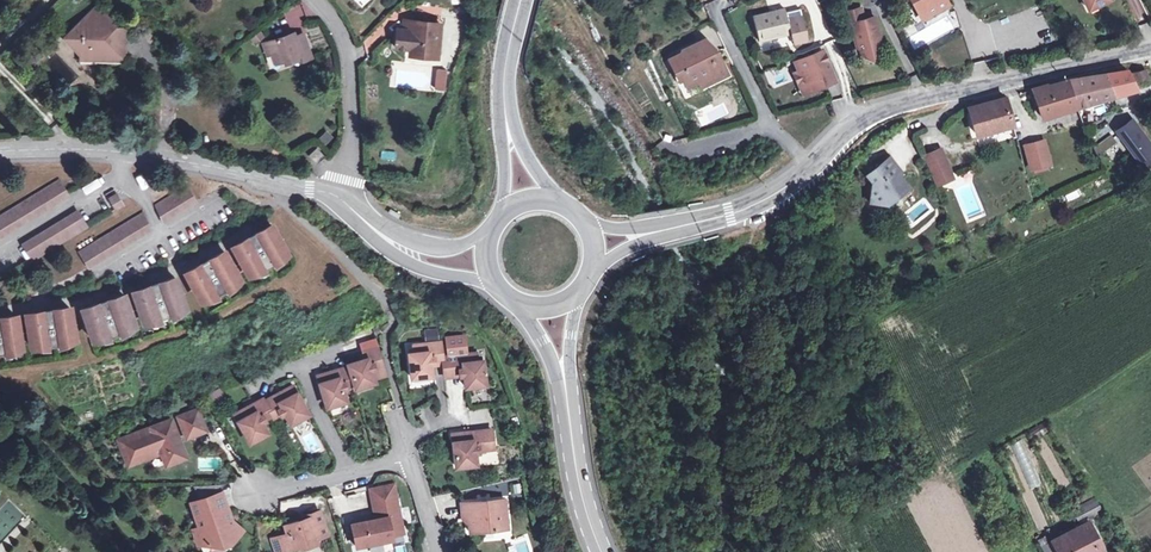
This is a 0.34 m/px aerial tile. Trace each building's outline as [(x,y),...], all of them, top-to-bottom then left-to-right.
[(916,6),(921,3),(927,14),(946,3),(945,0),(912,0),(916,6)] [(1090,9),(1107,0),(1086,0),(1090,9)] [(921,3),(916,6),(921,17),(927,14),(921,3)] [(79,54),(79,59),(96,59),(119,60),(119,56),(121,54),(122,32),(119,28),(112,28),(112,24),(102,14),(95,6),(64,38),(79,54)] [(863,55),(871,56),(878,51),(881,44),(874,16),(863,19),(860,8),(843,12),(846,24),(850,23),(857,50),(863,55)] [(761,15),(753,17),(752,17),(758,42),(790,33),(790,32),(797,31),(800,42),(807,40),(800,10),(786,13),(785,9),(761,15)] [(402,31),(411,32),(409,50),(409,52),(425,54),(425,57),(435,57),(439,24),(403,20),(402,31)] [(409,50),(411,32),(402,31),(396,30),(393,48),(409,50)] [(790,32),(790,33),(793,44),(800,42),(797,31),(790,32)] [(295,56),(297,60),(298,61),(309,58),(301,34),(293,36),(292,33),(262,43),(265,56),(269,55),(274,53),(277,62),(281,61),(295,56)] [(716,59),(719,58),(716,51),(711,53),(705,40),(682,50),(682,53),(670,59),(676,73),(673,74),(677,83),(684,80),(687,86),(698,81),(710,75),(712,81),(727,73),(721,62),(719,64),(716,59)] [(793,73),(797,85),(801,83),(811,87),(812,90),(834,80),(821,50),(793,62),(797,72),(793,73)] [(274,53),(269,55),(272,64),(277,62),(274,53)] [(295,56),(281,61),(282,65),(297,60),(295,56)] [(436,91),(442,91),(445,70),(438,69),(436,91)] [(1144,70),(1132,74),(1134,80),(1146,77),(1144,70)] [(1127,71),(1105,75),(1113,95),(1128,91),(1135,89),(1127,71)] [(710,75),(698,81),(701,86),(712,81),(710,75)] [(1105,75),(1067,80),(1076,107),(1113,95),(1105,75)] [(1076,107),(1067,80),(1045,87),(1044,85),(1032,88),(1041,118),(1076,107)] [(801,83),(797,85),(801,94),(812,90),(811,87),(801,83)] [(967,108),(975,133),(1012,122),(1004,97),(967,108)] [(1118,132),(1145,167),(1150,162),(1150,142),(1134,120),(1118,132)] [(177,144),(188,147),(190,138),(179,135),(177,144)] [(1112,136),(1093,145),(1098,154),(1117,144),(1112,136)] [(1023,145),(1028,157),(1039,153),(1034,141),(1023,145)] [(316,164),(324,156),(316,148),(307,156),(316,164)] [(923,157),(927,167),(944,160),(940,150),(923,157)] [(1030,159),(1032,164),(1041,161),(1039,155),(1030,159)] [(888,156),(866,174),(873,183),(871,185),(869,202),(886,204),(886,198),(893,193),(898,194),(908,187),(896,172),(899,170),(888,156)] [(944,160),(927,167),(935,186),(952,179),(944,160)] [(67,195),(65,193),(57,180),(0,215),(0,238),(67,195)] [(185,185),(152,206),(161,221),(194,200),(185,185)] [(114,209),(122,204),(115,193),(107,198),(114,209)] [(21,245),(32,260),(85,226),(76,211),(21,245)] [(149,228),(139,214),(78,252),(87,266),(149,228)] [(277,252),(279,255),(285,251),(269,223),(255,231),(254,230),(245,236),(246,237),(232,245),(240,259),(230,264),(222,249),(207,258),(199,262),(199,263),(185,271),(201,300),(207,296),(205,293),(213,289),(215,291),(215,293),(225,287),(224,286),(223,283),(230,279),(232,282),(239,278),(236,272),(244,267),(248,273),(254,269),(252,266),(260,262),(261,264),(262,266),(272,260),(271,259),(270,256),(277,252)] [(177,307),(178,310),(185,308),(174,277),(157,283),(157,282),(149,285),(150,285),(134,291),(139,306),(129,309),(124,294),(107,300),(106,299),(97,302),(98,303),(82,308),(93,340),(99,337),(99,334),(107,331),(108,334),(109,336),(119,332),(118,331),(117,328),(125,325),(127,328),(134,325),(132,319),(142,315),(144,322),(152,319),(150,316),(159,313),(160,316),(161,318),(169,315),(168,313),(167,310),(177,307)] [(67,341),(74,340),(69,307),(51,310),(51,309),(44,310),(44,311),(26,314),(29,330),(18,332),(16,317),(0,320),(0,354),(5,353),(4,352),(4,349),(12,347),(13,350),(21,349),(20,341),(30,340),(31,347),(39,346),(39,343),(47,342),(48,344),(48,346),(58,344),(58,343),(57,340),(66,338),(67,341)] [(424,329),(425,340),(438,339),(437,328),(424,329)] [(476,353),(442,357),(440,342),(413,345),(414,353),(408,353),(411,378),(431,376),(431,368),(430,365),(434,365),(434,363),(443,362),(443,367),(444,376),(460,374),(460,376),(464,375),(465,387),(485,385),(483,361),(477,361),(476,353)] [(326,382),(324,374),(312,378),(321,408),(341,402),(337,390),(349,386),(350,389),(369,383),(368,380),(380,376),(371,349),(357,353),(360,361),(342,366),(343,368),(329,372),(331,380),(326,382)] [(229,416),(244,444),(262,434),(255,423),(266,417),(267,419),(279,413),(285,425),(302,415),(287,387),(259,403),(258,400),(245,408),(248,414),(244,417),(240,410),(229,416)] [(219,390),(211,395),(215,402),(223,398),(219,390)] [(245,408),(240,410),(244,417),(248,414),(245,408)] [(197,410),(179,417),(187,437),(205,430),(197,410)] [(179,417),(171,420),(179,440),(187,437),(179,417)] [(179,440),(171,420),(119,440),(129,464),(161,452),(166,464),(185,456),(179,440)] [(1026,431),(1031,439),(1050,429),(1045,421),(1026,431)] [(465,433),(452,434),(456,466),(476,464),(474,452),(478,451),(478,450),(493,448),(491,430),(470,432),(471,440),(466,441),(465,433)] [(370,489),(372,498),(395,494),(394,485),(370,489)] [(1072,509),(1094,497),(1090,491),(1068,502),(1072,509)] [(402,526),(395,494),(372,498),(376,519),(351,524),(356,546),(392,539),(392,536),(390,529),(399,527),(402,526)] [(227,545),(238,533),(228,524),(216,496),(188,508),(197,531),(191,533),(196,547),(207,548),(218,543),(227,545)] [(1094,497),(1072,509),(1079,523),(1101,511),(1094,497)] [(501,498),(456,504),(458,519),(464,518),(465,532),(504,528),(501,498)] [(23,514),(7,500),(0,508),(0,540),(23,514)] [(300,520),(285,525),(287,534),(279,536),(284,551),(298,547),(302,548),(317,543),(315,538),(327,534),(319,511),(306,515),(307,518),(300,520)] [(1051,540),(1057,551),(1090,551),(1097,548),(1092,537),(1095,535),(1088,521),(1051,540)] [(390,529),(392,536),(401,534),(403,534),(402,526),(399,527),(390,529)] [(1051,540),(1041,545),(1044,551),(1057,551),(1051,540)]
